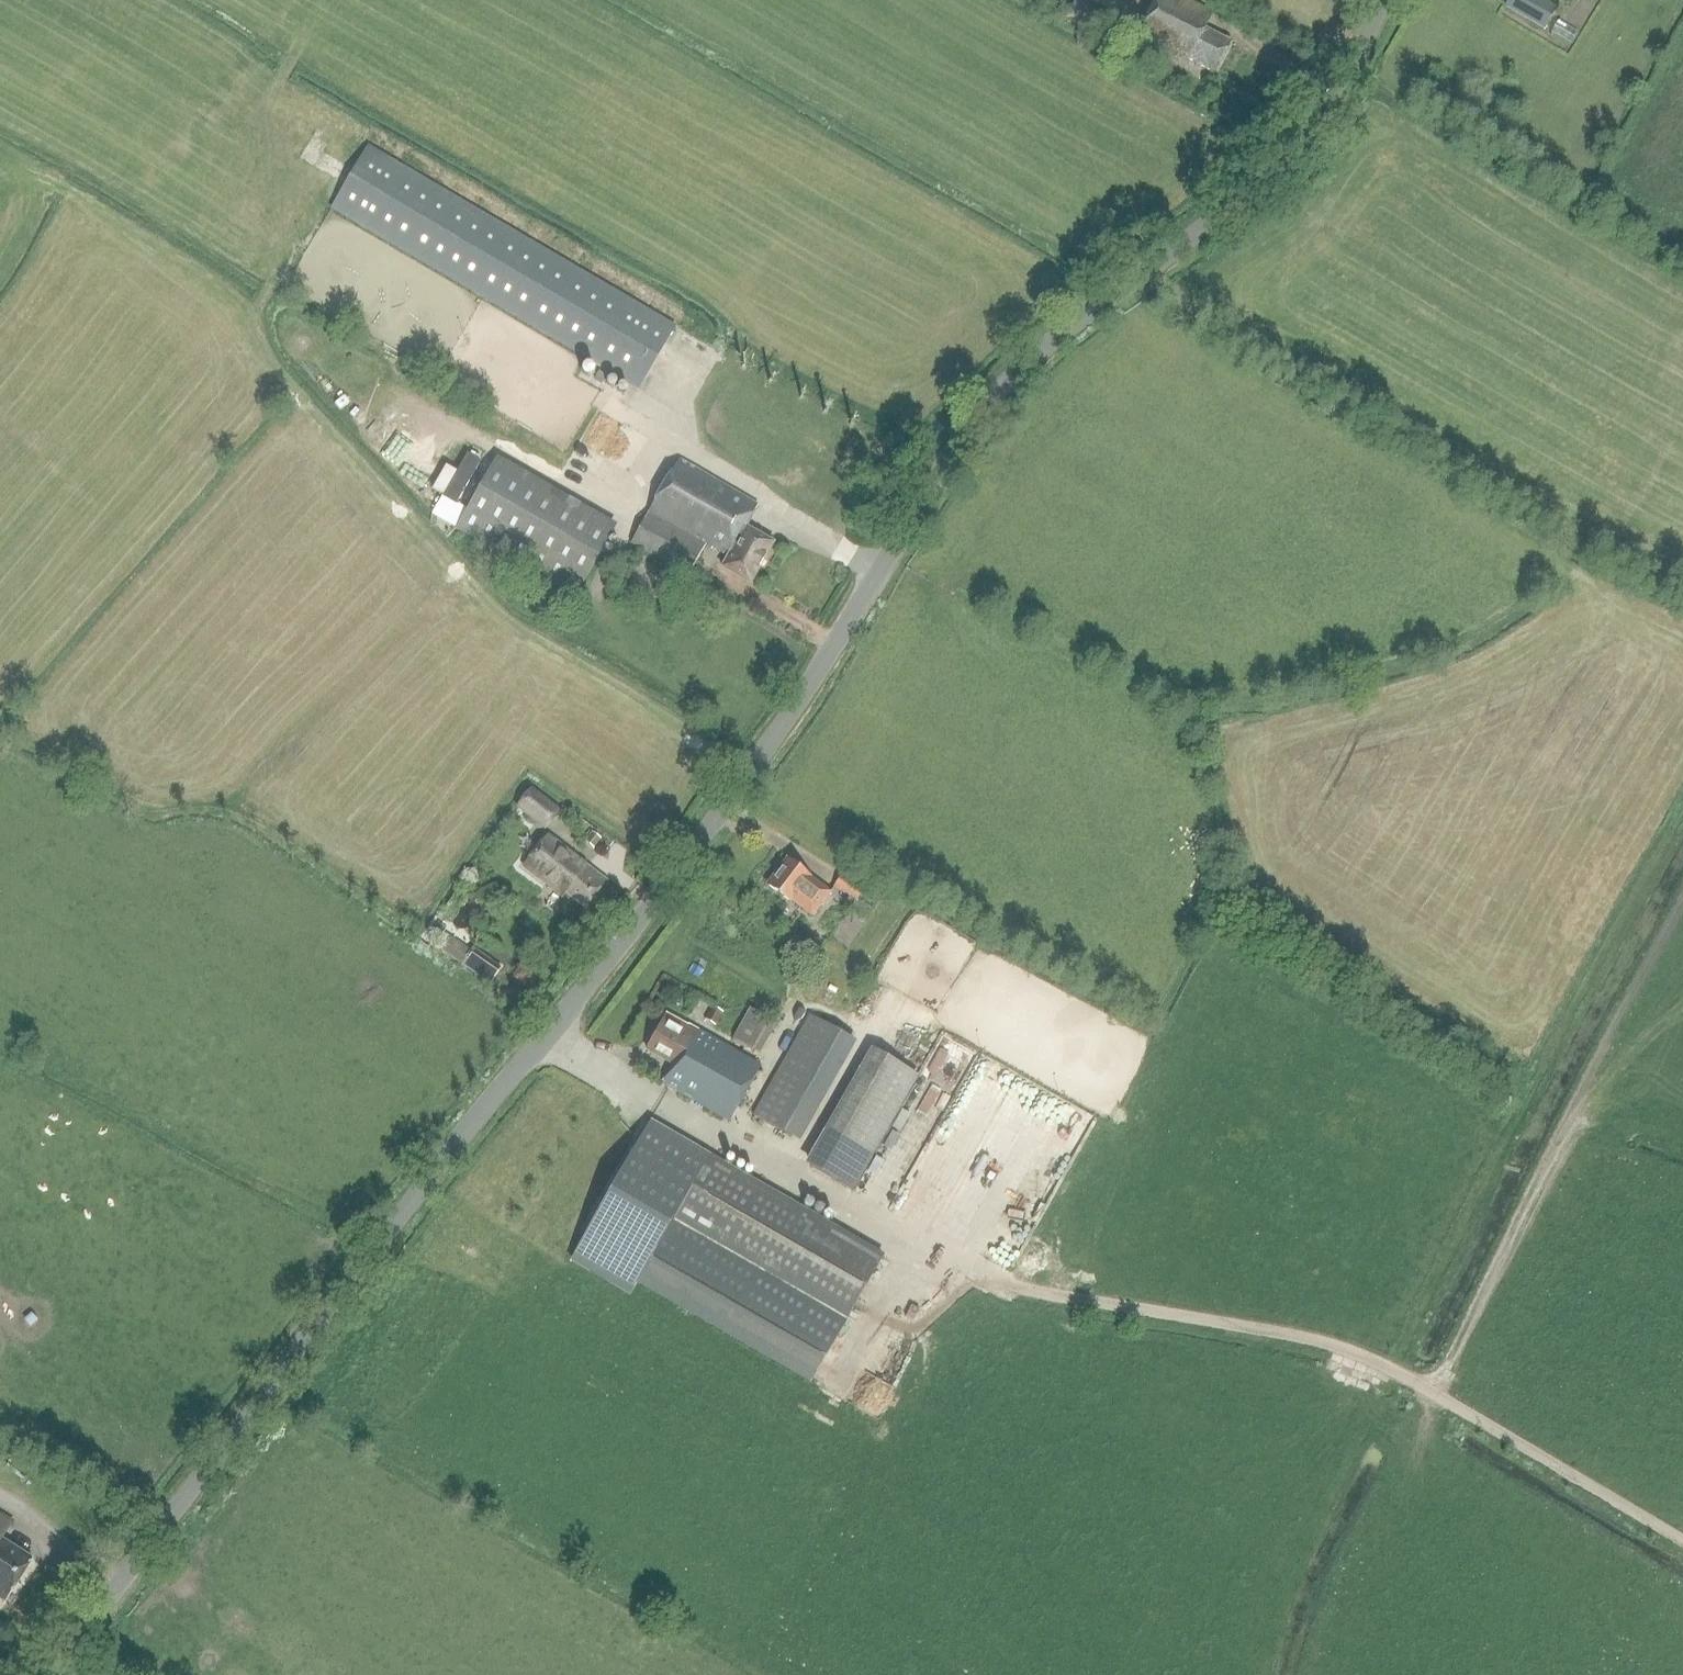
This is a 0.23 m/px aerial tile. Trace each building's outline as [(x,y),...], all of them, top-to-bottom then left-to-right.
[(1230,41),(1206,29),(1214,13),(1187,0),(1157,0),(1138,38),(1187,63),(1189,61),(1214,73),(1230,41)] [(1504,7),(1544,29),(1557,7),(1544,0),(1508,0),(1504,7)] [(638,388),(673,328),(367,147),(332,207),(638,388)] [(615,527),(495,458),(454,529),(574,598),(615,527)] [(749,583),(772,544),(745,528),(757,506),(678,461),(631,543),(687,576),(704,546),(710,550),(713,547),(728,556),(721,567),(749,583)] [(561,808),(532,786),(517,806),(545,828),(561,808)] [(601,839),(591,832),(583,842),(593,849),(601,839)] [(584,908),(605,880),(547,835),(523,866),(563,897),(565,894),(584,908)] [(811,916),(829,892),(808,876),(807,873),(801,869),(798,869),(787,860),(778,873),(775,873),(770,879),(770,882),(767,886),(789,903),(791,900),(811,916)] [(865,888),(840,874),(832,888),(857,902),(865,888)] [(448,936),(439,949),(480,977),(490,961),(471,948),(469,951),(448,936)] [(724,1010),(713,1004),(706,1019),(716,1024),(724,1010)] [(751,1011),(736,1038),(758,1051),(773,1023),(751,1011)] [(729,1121),(760,1066),(695,1030),(694,1031),(665,1014),(645,1050),(673,1064),(662,1083),(729,1121)] [(799,1140),(856,1043),(811,1017),(754,1114),(799,1140)] [(915,1076),(877,1054),(816,1162),(853,1183),(915,1076)] [(811,1380),(882,1259),(650,1123),(571,1260),(630,1294),(637,1279),(811,1380)] [(31,1558),(1,1539),(11,1523),(0,1516),(0,1598),(4,1600),(31,1558)]
